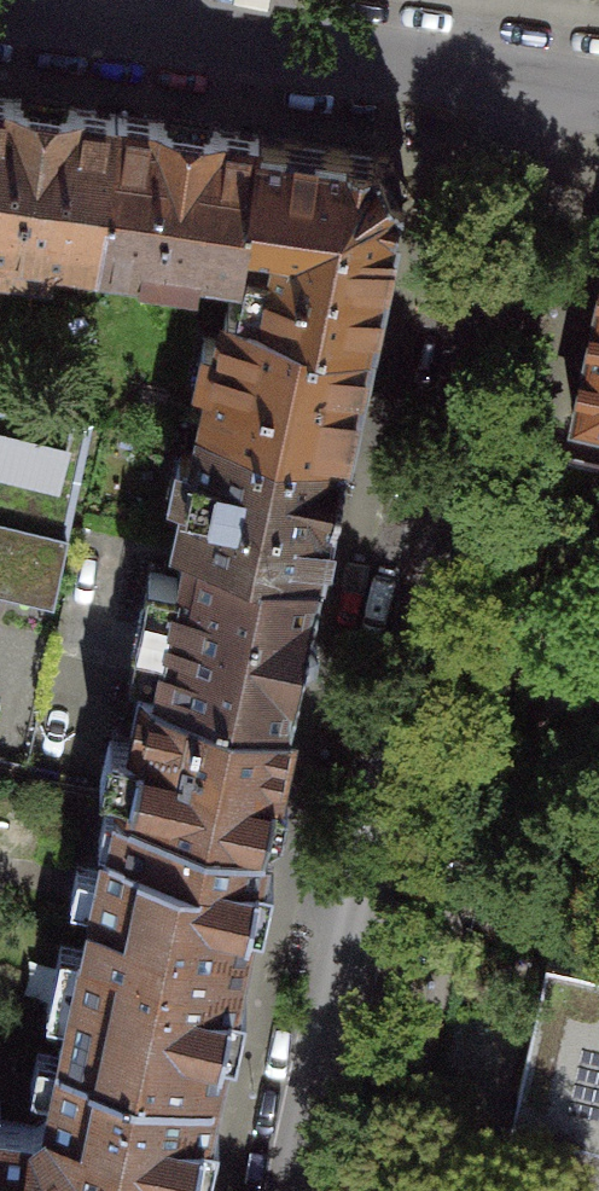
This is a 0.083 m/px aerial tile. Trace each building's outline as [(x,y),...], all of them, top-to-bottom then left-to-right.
[(0,97),(0,237),(97,251),(116,114),(0,97)] [(261,138),(116,114),(97,251),(145,259),(147,246),(240,262),(261,138)] [(390,154),(261,138),(240,262),(245,263),(251,227),(278,234),(263,306),(262,310),(372,334),(405,173),(390,154)] [(347,449),(372,334),(262,310),(263,306),(231,299),(205,418),(347,449)] [(574,419),(598,424),(598,307),(574,419)] [(0,403),(0,581),(54,593),(93,418),(0,403)] [(322,563),(347,449),(205,418),(179,533),(322,563)] [(565,457),(558,495),(598,504),(598,464),(565,457)] [(291,704),(322,563),(179,533),(178,538),(188,539),(180,576),(152,570),(139,629),(166,634),(157,676),(291,704)] [(265,826),(291,704),(157,676),(156,681),(144,679),(131,738),(109,733),(100,775),(121,780),(118,795),(265,826)] [(259,857),(265,826),(118,795),(66,1041),(212,1072),(220,1034),(235,1037),(245,989),(231,985),(248,906),(263,909),(273,861),(259,857)] [(548,961),(517,1093),(598,1112),(598,973),(548,961)] [(212,1072),(66,1041),(59,1040),(58,1048),(62,1049),(53,1106),(33,1122),(0,1117),(0,1190),(189,1190),(195,1161),(207,1163),(217,1116),(204,1113),(212,1072)]
